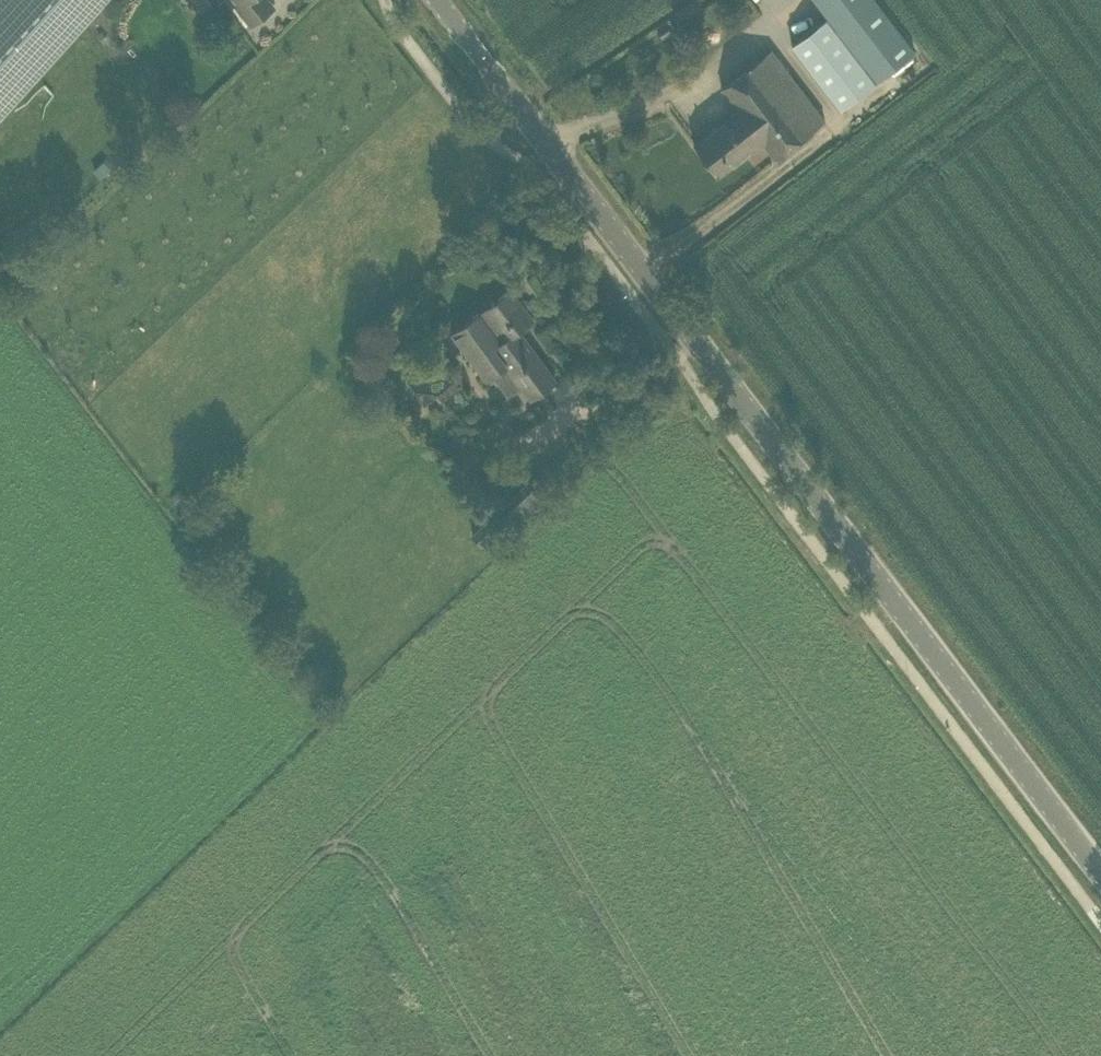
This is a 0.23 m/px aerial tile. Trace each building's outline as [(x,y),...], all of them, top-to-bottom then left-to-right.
[(106,0),(0,0),(0,118),(106,0)] [(248,25),(273,6),(269,0),(230,0),(248,25)] [(679,20),(698,9),(693,0),(691,0),(674,10),(679,20)] [(792,45),(835,101),(839,106),(916,48),(911,42),(879,0),(816,0),(829,17),(827,18),(792,45)] [(721,87),(738,108),(693,142),(717,174),(747,151),(748,153),(763,141),(775,158),(825,120),(771,49),(721,87)] [(518,328),(537,315),(529,304),(525,307),(511,288),(451,332),(485,379),(491,375),(506,396),(520,386),(530,400),(556,380),(518,328)]
